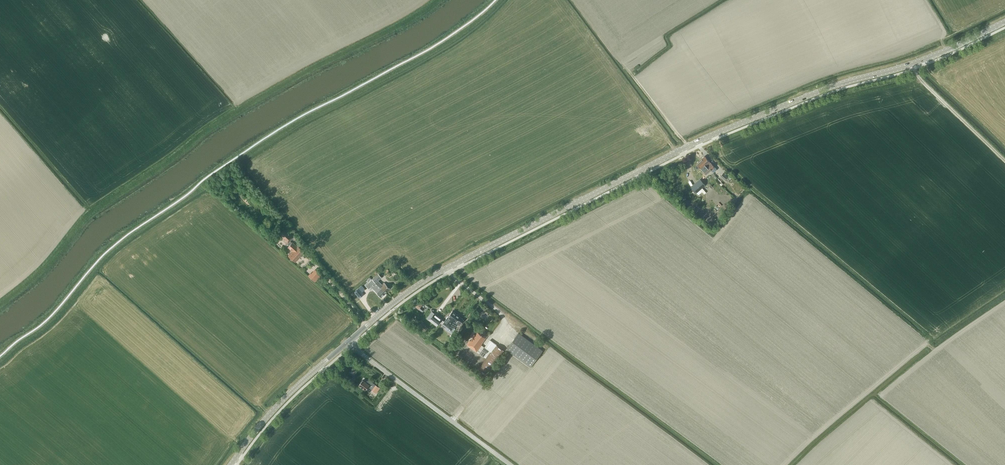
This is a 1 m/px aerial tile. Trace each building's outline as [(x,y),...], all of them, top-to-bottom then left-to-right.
[(716,169),(715,167),(711,163),(710,162),(705,156),(701,160),(707,167),(708,166),(712,170),(711,170),(713,172),(716,170),(716,169)] [(706,175),(711,170),(712,170),(708,166),(707,167),(701,160),(696,164),(701,169),(702,169),(703,171),(706,175)] [(702,188),(705,185),(700,179),(691,187),(696,193),(697,193),(698,195),(702,192),(704,194),(706,192),(702,188)] [(292,243),(290,241),(294,236),(288,230),(286,232),(285,230),(279,236),(282,239),(283,239),(287,243),(290,245),(288,247),(292,252),(289,256),(290,258),(291,257),(293,260),(295,262),(304,252),(302,250),(299,248),(297,246),(296,248),(294,246),(295,245),(292,242),(292,243)] [(308,276),(315,282),(318,280),(310,273),(308,276)] [(384,282),(382,284),(378,281),(382,277),(378,273),(374,278),(371,275),(370,276),(372,279),(376,283),(375,283),(377,285),(378,285),(380,287),(386,293),(390,288),(384,282)] [(386,293),(380,287),(376,291),(382,297),(386,293)] [(359,288),(354,292),(357,295),(358,294),(361,297),(364,294),(362,292),(359,288)] [(452,311),(444,322),(441,319),(442,319),(434,314),(431,318),(438,324),(439,322),(442,324),(446,327),(444,329),(450,334),(455,328),(454,328),(458,323),(460,325),(464,319),(452,311)] [(425,332),(428,327),(423,323),(419,328),(425,332)] [(481,344),(488,335),(480,329),(478,328),(475,331),(477,332),(476,335),(474,333),(471,336),(473,337),(471,340),(470,339),(467,344),(477,352),(482,345),(481,344)] [(531,367),(543,351),(518,333),(507,349),(531,367)] [(486,359),(479,369),(488,376),(505,351),(496,345),(491,352),(486,359)] [(484,347),(479,353),(479,354),(484,357),(489,350),(484,347)] [(367,381),(366,382),(363,380),(359,385),(366,390),(368,387),(372,390),(376,385),(370,380),(367,381)] [(376,393),(380,387),(383,383),(381,381),(373,391),(376,393)]
